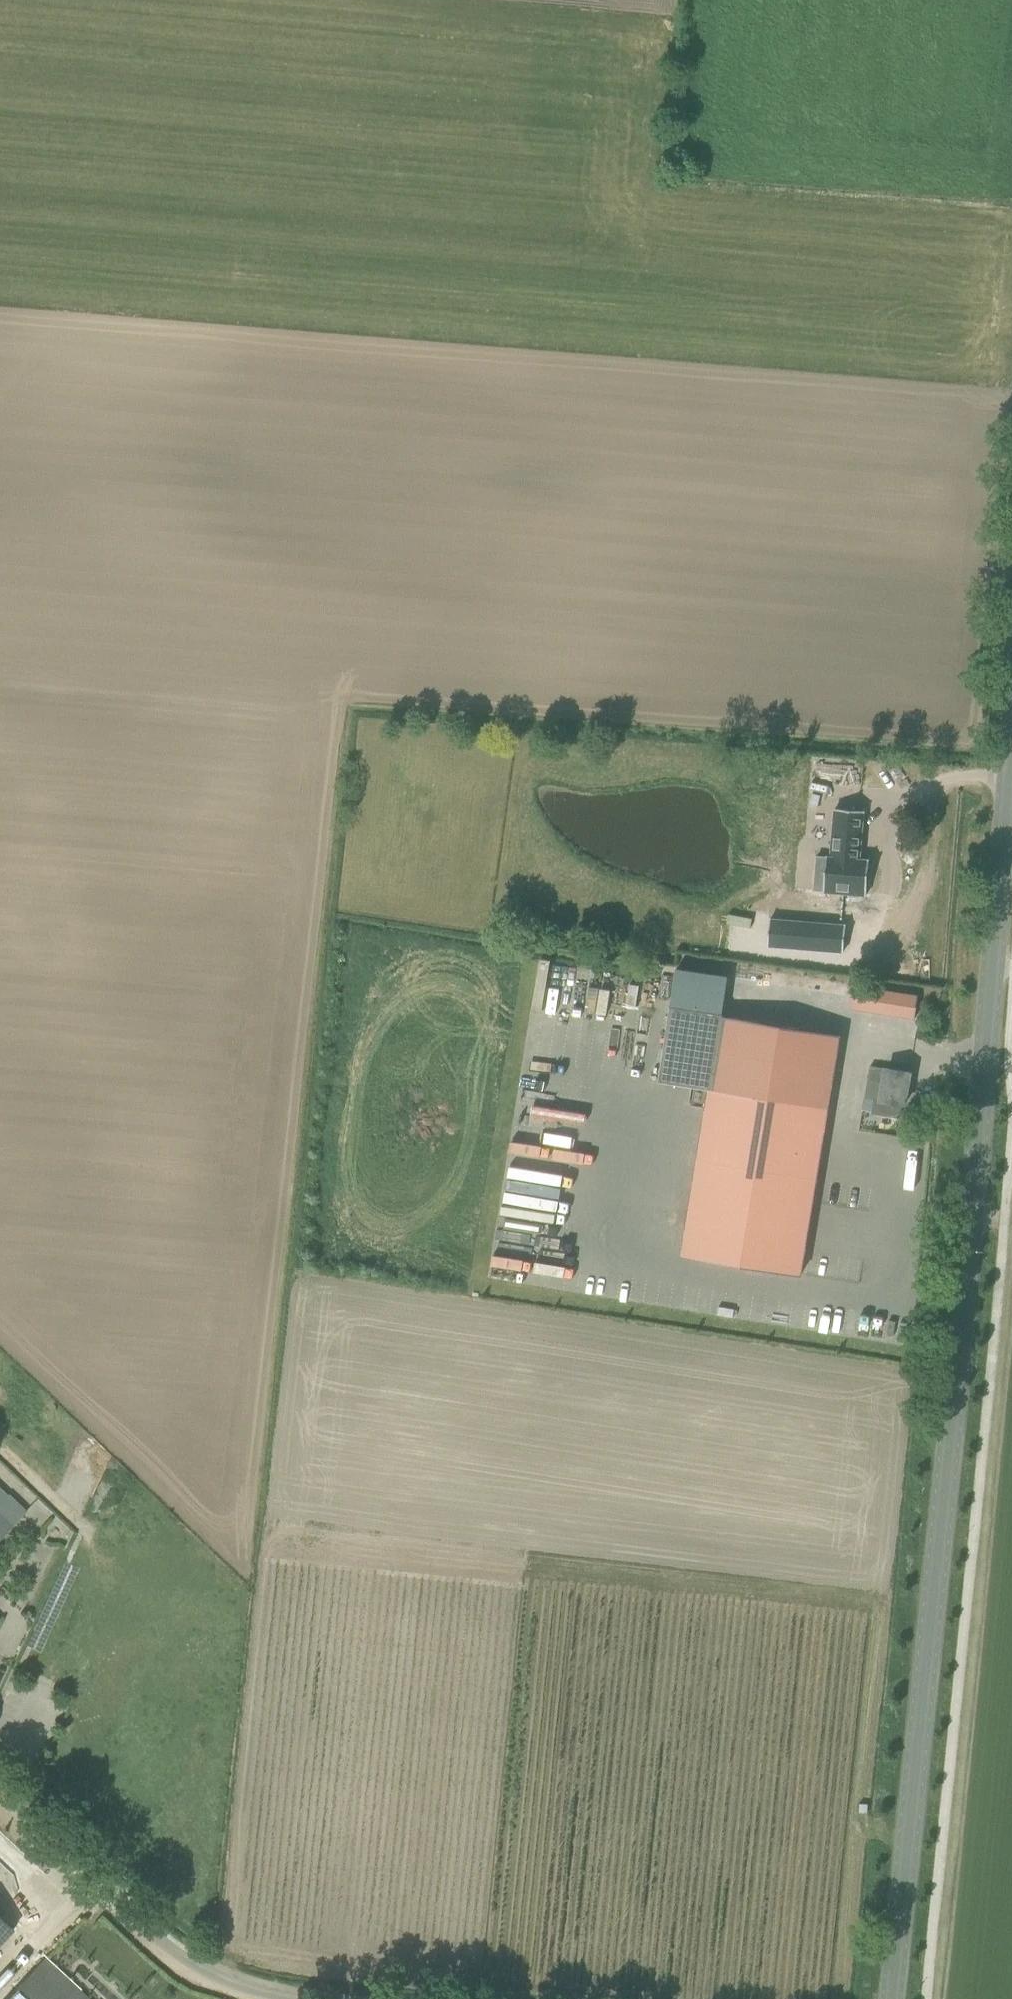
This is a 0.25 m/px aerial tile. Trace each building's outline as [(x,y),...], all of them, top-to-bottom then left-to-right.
[(706,790),(718,791),(720,774),(708,773),(706,790)] [(816,856),(813,890),(823,891),(848,893),(849,896),(859,897),(861,894),(866,895),(867,883),(869,868),(869,860),(860,859),(862,833),(864,810),(835,808),(831,856),(826,856),(826,857),(816,856)] [(770,918),(768,945),(843,951),(845,924),(770,918)] [(676,969),(659,1079),(692,1085),(690,1101),(692,1105),(705,1107),(681,1254),(801,1274),(829,1106),(833,1107),(845,1034),(722,1014),(728,977),(676,969)] [(853,985),(850,1007),(914,1018),(918,995),(853,985)] [(903,1104),(905,1104),(910,1072),(885,1068),(885,1070),(870,1068),(865,1098),(875,1100),(873,1113),(900,1117),(903,1104)] [(503,1246),(502,1254),(556,1258),(557,1250),(503,1246)] [(27,1511),(9,1493),(7,1495),(0,1488),(0,1539),(27,1511)] [(13,1929),(0,1917),(0,1943),(13,1929)] [(6,1998),(90,1998),(44,1957),(31,1972),(6,1998)]
